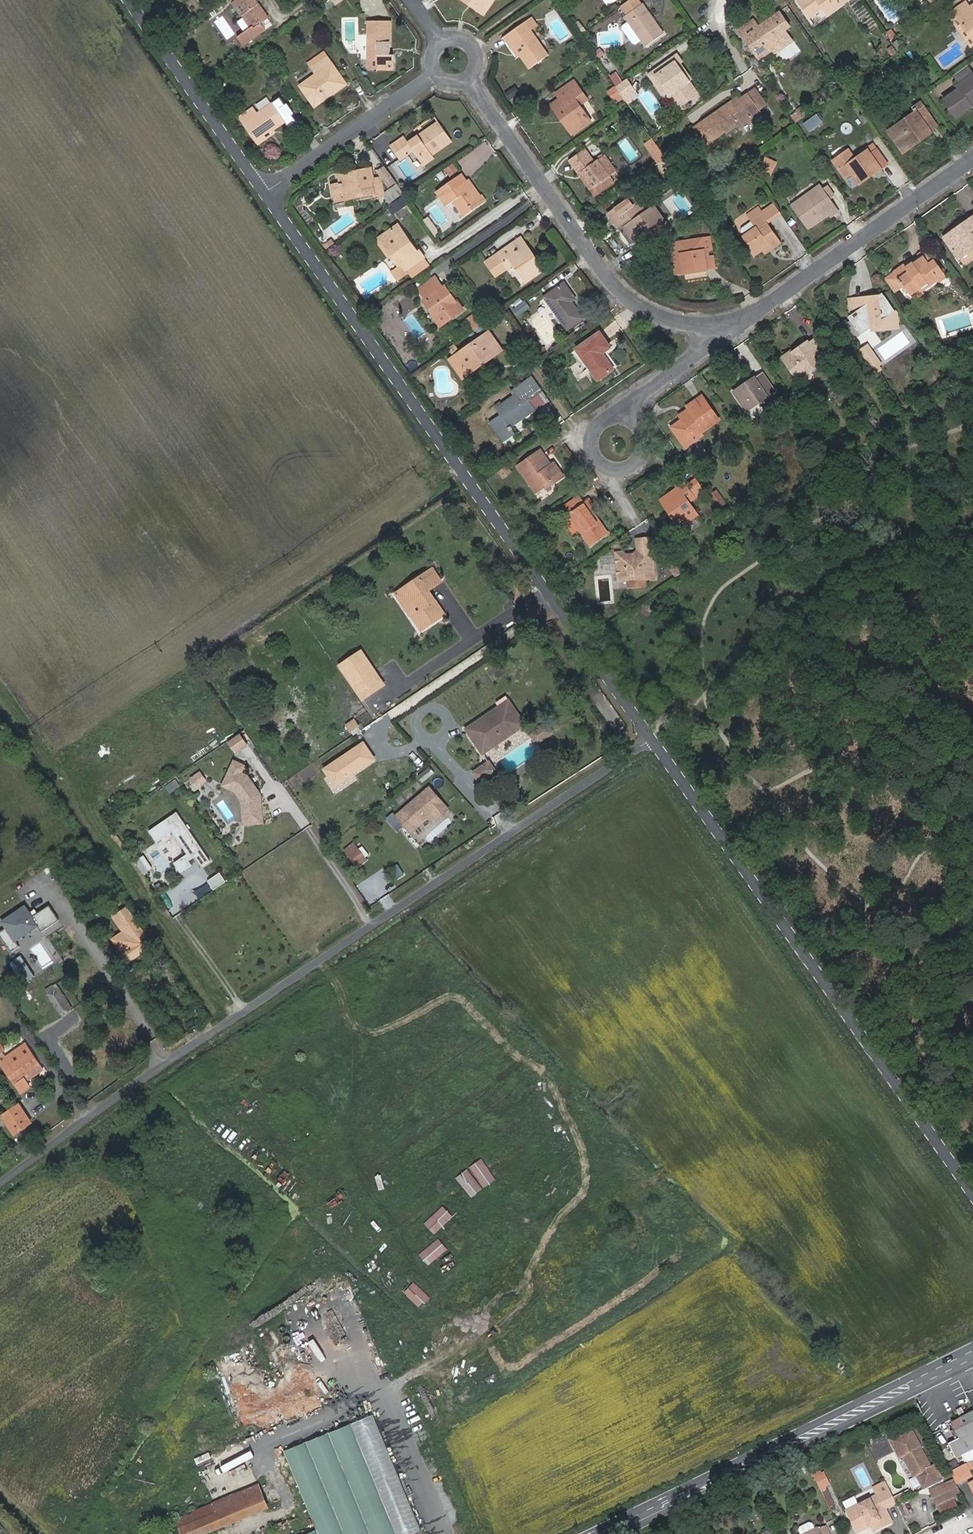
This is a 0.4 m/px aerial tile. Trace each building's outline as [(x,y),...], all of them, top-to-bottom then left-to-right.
[(232,2),(241,15),(243,14),(252,26),(250,27),(236,36),(242,45),(264,29),(260,23),(267,18),(254,0),(235,0),(232,2)] [(474,9),(477,5),(469,0),(462,0),(474,9)] [(477,5),(474,9),(484,16),(495,0),(469,0),(477,5)] [(640,0),(632,0),(623,6),(629,15),(625,17),(629,22),(642,41),(646,47),(664,34),(640,0)] [(797,2),(809,18),(822,9),(827,15),(848,1),(848,0),(800,0),(797,2)] [(972,40),(972,6),(970,8),(965,1),(948,14),(952,20),(957,17),(972,40)] [(243,14),(241,15),(250,27),(252,26),(243,14)] [(741,31),(760,57),(772,48),(775,52),(790,41),(783,30),(788,27),(779,14),(758,29),(754,22),(741,31)] [(532,17),(525,22),(531,31),(538,26),(532,17)] [(972,47),(972,40),(957,17),(952,20),(972,48),(972,47)] [(368,21),(368,59),(378,59),(378,69),(393,70),(393,55),(391,55),(390,21),(368,21)] [(525,22),(507,35),(517,50),(521,47),(525,52),(521,55),(530,68),(548,55),(531,31),(525,22)] [(642,41),(629,22),(623,26),(623,29),(633,44),(636,45),(642,41)] [(886,34),(890,40),(895,37),(891,30),(886,34)] [(517,50),(507,35),(503,38),(517,58),(521,55),(525,52),(521,47),(517,50)] [(893,43),(898,50),(902,46),(897,40),(893,43)] [(594,52),(598,58),(604,54),(600,48),(594,52)] [(325,91),(329,97),(347,84),(327,56),(312,68),(316,74),(300,86),(310,101),(325,91)] [(378,59),(368,59),(368,69),(378,69),(378,59)] [(657,76),(672,96),(679,106),(685,102),(697,94),(675,63),(657,76)] [(952,76),(958,84),(972,73),(967,65),(952,76)] [(620,70),(612,74),(616,83),(624,80),(620,70)] [(972,73),(958,84),(956,85),(958,89),(943,100),(954,117),(971,105),(970,102),(972,100),(972,101),(972,73)] [(667,100),(672,96),(657,76),(652,79),(667,100)] [(625,99),(635,92),(626,80),(616,87),(625,99)] [(574,81),(556,94),(560,99),(577,87),(574,81)] [(551,105),(562,120),(564,118),(574,133),(590,121),(579,105),(587,100),(577,87),(560,99),(551,105)] [(725,107),(700,124),(711,140),(737,123),(740,128),(761,113),(759,110),(766,105),(755,89),(739,101),(727,109),(725,107)] [(314,107),(329,97),(325,91),(310,101),(314,107)] [(737,98),(725,107),(727,109),(739,101),(737,98)] [(688,107),(685,102),(679,106),(683,111),(688,107)] [(916,112),(891,129),(905,148),(921,137),(923,139),(932,133),(930,131),(937,126),(920,103),(913,108),(916,112)] [(240,117),(255,139),(271,128),(273,131),(285,122),(273,104),(258,114),(253,108),(240,117)] [(798,112),(792,117),(796,122),(808,114),(803,107),(797,111),(798,112)] [(564,118),(562,120),(572,134),(574,133),(564,118)] [(397,142),(406,155),(413,150),(423,165),(434,158),(432,155),(451,141),(438,122),(409,143),(405,137),(397,142)] [(711,140),(700,124),(695,128),(706,144),(711,140)] [(271,128),(255,139),(259,144),(274,133),(273,131),(271,128)] [(905,148),(891,129),(888,131),(903,154),(923,139),(921,137),(905,148)] [(646,142),(664,172),(675,166),(658,135),(646,142)] [(400,160),(406,155),(397,142),(390,147),(400,160)] [(835,160),(833,162),(845,179),(851,174),(858,183),(872,173),(873,174),(887,165),(872,144),(867,148),(868,150),(855,160),(848,151),(845,153),(835,160)] [(845,153),(841,147),(831,154),(835,160),(845,153)] [(594,187),(598,193),(614,182),(609,176),(616,171),(605,155),(594,162),(585,149),(569,161),(578,174),(582,172),(594,187)] [(341,184),(344,200),(374,194),(375,198),(385,196),(381,178),(374,179),(372,169),(339,175),(341,184)] [(582,172),(578,174),(590,190),(594,187),(582,172)] [(859,185),(873,174),(872,173),(858,183),(859,185)] [(477,198),(466,182),(461,174),(436,191),(447,206),(454,202),(464,217),(486,202),(481,195),(480,196),(477,198)] [(469,180),(466,182),(477,198),(480,196),(469,180)] [(335,202),(344,200),(341,184),(332,185),(335,202)] [(814,193),(794,207),(809,228),(830,214),(832,217),(838,212),(820,186),(813,191),(814,193)] [(399,189),(389,196),(392,201),(402,194),(399,189)] [(792,205),(794,207),(814,193),(813,191),(792,205)] [(395,211),(412,201),(408,194),(391,204),(395,211)] [(620,231),(624,228),(642,215),(646,212),(639,202),(634,205),(637,210),(620,221),(617,217),(612,220),(620,231)] [(637,210),(634,205),(629,209),(624,203),(608,214),(612,220),(617,217),(620,221),(637,210)] [(642,215),(624,228),(635,243),(665,221),(655,206),(646,212),(642,215)] [(748,215),(752,221),(763,214),(759,209),(748,215)] [(763,214),(752,221),(757,228),(744,236),(756,253),(767,245),(771,250),(781,243),(765,222),(767,220),(763,214)] [(955,229),(943,238),(957,257),(970,248),(972,250),(972,249),(972,217),(960,226),(962,228),(957,231),(955,229)] [(398,225),(384,236),(398,256),(394,259),(399,266),(403,263),(408,270),(423,259),(425,258),(420,251),(418,252),(398,225)] [(398,256),(384,236),(380,238),(394,259),(398,256)] [(705,251),(709,250),(713,250),(711,237),(671,243),(676,274),(708,268),(705,251)] [(521,238),(519,240),(536,263),(538,262),(521,238)] [(510,258),(514,264),(527,282),(544,270),(538,262),(536,263),(519,240),(487,263),(496,277),(508,268),(504,262),(510,258)] [(324,245),(327,249),(333,245),(330,241),(324,245)] [(766,254),(771,250),(767,245),(756,253),(757,254),(763,250),(766,254)] [(959,259),(972,250),(970,248),(957,257),(959,259)] [(710,257),(709,250),(705,251),(708,268),(715,267),(714,256),(710,257)] [(918,256),(919,258),(922,256),(927,263),(933,259),(926,250),(918,256)] [(894,272),(910,295),(920,288),(922,291),(938,280),(936,276),(942,272),(933,259),(927,263),(922,256),(919,258),(910,264),(905,268),(904,266),(894,272)] [(508,268),(514,264),(510,258),(504,262),(508,268)] [(428,266),(423,259),(408,270),(413,277),(428,266)] [(420,289),(423,294),(439,283),(436,278),(420,289)] [(425,301),(436,317),(438,315),(444,324),(462,311),(445,287),(443,289),(439,283),(423,294),(427,300),(425,301)] [(545,297),(567,329),(583,318),(571,302),(576,299),(564,283),(545,297)] [(920,288),(910,295),(915,301),(924,294),(922,291),(920,288)] [(872,327),(897,325),(896,313),(882,293),(877,296),(872,301),(849,303),(851,315),(848,317),(861,335),(871,327),(872,327)] [(438,315),(436,317),(442,325),(444,324),(438,315)] [(469,320),(475,329),(483,324),(477,315),(469,320)] [(489,332),(455,356),(465,372),(484,358),(486,361),(502,350),(489,332)] [(577,349),(599,380),(613,369),(602,354),(611,348),(600,333),(577,349)] [(808,342),(784,359),(798,380),(823,363),(821,361),(827,357),(815,340),(809,344),(808,342)] [(882,362),(870,344),(862,350),(866,356),(871,353),(879,364),(882,362)] [(871,353),(866,356),(874,367),(879,364),(871,353)] [(465,372),(455,356),(450,360),(463,378),(486,361),(484,358),(465,372)] [(747,390),(737,397),(747,411),(775,391),(762,373),(744,385),(747,390)] [(527,399),(534,395),(526,383),(512,393),(515,397),(498,409),(502,416),(491,424),(503,441),(514,433),(510,427),(518,421),(535,409),(527,399)] [(734,393),(737,397),(747,390),(744,385),(734,393)] [(537,393),(534,395),(527,399),(535,409),(544,403),(537,393)] [(691,413),(682,420),(671,427),(685,448),(702,436),(701,433),(719,420),(702,396),(687,407),(689,410),(691,413)] [(680,416),(682,420),(691,413),(689,410),(680,416)] [(522,427),(518,421),(510,427),(514,433),(522,427)] [(544,459),(546,458),(540,451),(518,467),(536,492),(544,486),(553,480),(555,483),(563,477),(554,463),(551,465),(548,467),(544,459)] [(824,462),(828,468),(835,463),(831,457),(824,462)] [(705,491),(696,479),(686,487),(683,482),(677,487),(678,488),(661,500),(680,527),(697,515),(689,503),(695,499),(705,491)] [(546,489),(555,483),(553,480),(544,486),(546,489)] [(710,495),(720,509),(726,505),(716,491),(710,495)] [(565,506),(570,512),(584,502),(579,496),(565,506)] [(584,502),(570,512),(568,514),(591,546),(609,533),(590,508),(594,505),(589,499),(584,502)] [(637,540),(639,550),(652,549),(651,538),(637,540)] [(652,549),(639,550),(634,554),(626,555),(623,552),(617,552),(620,581),(629,580),(632,576),(644,575),(645,578),(655,578),(652,549)] [(399,595),(425,633),(449,616),(439,600),(434,604),(431,600),(432,599),(433,597),(433,596),(432,593),(431,591),(430,591),(443,581),(435,569),(399,595)] [(629,580),(630,590),(645,588),(645,578),(644,575),(632,576),(629,580)] [(366,700),(387,687),(365,653),(344,667),(366,700)] [(486,753),(498,745),(496,742),(518,728),(520,731),(530,725),(514,702),(505,708),(502,704),(478,722),(480,724),(471,730),(486,753)] [(540,744),(557,734),(551,724),(535,735),(540,744)] [(496,742),(498,745),(520,731),(518,728),(496,742)] [(247,732),(232,738),(238,751),(252,745),(247,732)] [(325,769),(336,785),(373,760),(363,744),(325,769)] [(249,772),(248,760),(230,760),(230,788),(243,788),(244,823),(265,823),(264,772),(249,772)] [(488,765),(495,775),(498,773),(492,763),(488,765)] [(482,784),(495,775),(488,765),(475,774),(482,784)] [(437,797),(445,790),(431,774),(407,794),(410,797),(400,806),(412,820),(422,812),(421,810),(437,797)] [(422,812),(424,814),(440,801),(437,797),(421,810),(422,812)] [(180,810),(150,829),(159,842),(176,831),(190,853),(180,859),(181,862),(204,847),(180,810)] [(357,847),(347,854),(358,868),(368,861),(357,847)] [(223,871),(210,879),(216,888),(229,880),(223,871)] [(5,929),(10,942),(43,930),(33,904),(4,916),(8,928),(5,929)] [(117,913),(134,940),(124,947),(130,958),(149,945),(143,936),(148,933),(130,904),(117,913)] [(53,905),(38,912),(45,927),(61,920),(53,905)] [(61,982),(49,987),(60,1014),(72,1009),(61,982)] [(9,1055),(14,1062),(30,1052),(25,1044),(9,1055)] [(25,1081),(22,1075),(38,1064),(30,1052),(14,1062),(9,1055),(5,1057),(2,1054),(0,1056),(0,1063),(14,1083),(20,1092),(29,1086),(25,1081)] [(22,1075),(25,1081),(42,1070),(38,1064),(22,1075)] [(19,1106),(2,1117),(13,1134),(30,1122),(19,1106)] [(441,1236),(421,1252),(430,1264),(450,1247),(441,1236)] [(417,1280),(405,1291),(422,1307),(433,1296),(417,1280)] [(952,1425),(961,1439),(959,1440),(968,1453),(972,1451),(972,1414),(952,1425)] [(284,1451),(317,1530),(307,1533),(397,1533),(351,1423),(284,1451)] [(923,1489),(942,1479),(935,1465),(931,1467),(912,1430),(891,1440),(900,1457),(902,1456),(912,1477),(916,1475),(923,1489)] [(963,1456),(968,1453),(959,1440),(949,1445),(956,1459),(963,1456)] [(972,1461),(972,1460),(968,1453),(963,1456),(967,1464),(972,1461)] [(967,1478),(972,1475),(967,1464),(962,1466),(967,1478)] [(957,1484),(967,1478),(962,1466),(951,1472),(954,1478),(957,1484)] [(821,1490),(831,1485),(825,1472),(815,1477),(821,1490)] [(961,1492),(957,1484),(954,1478),(930,1490),(938,1504),(961,1492)] [(876,1531),(892,1523),(885,1510),(896,1504),(896,1503),(894,1499),(885,1482),(877,1486),(881,1495),(859,1506),(860,1507),(848,1513),(852,1523),(855,1522),(860,1532),(870,1527),(869,1524),(872,1523),(873,1526),(876,1531)] [(176,1521),(180,1533),(202,1533),(265,1508),(257,1487),(176,1521)] [(912,1495),(910,1490),(899,1495),(902,1500),(912,1495)] [(852,1523),(857,1533),(860,1532),(855,1522),(852,1523)]
